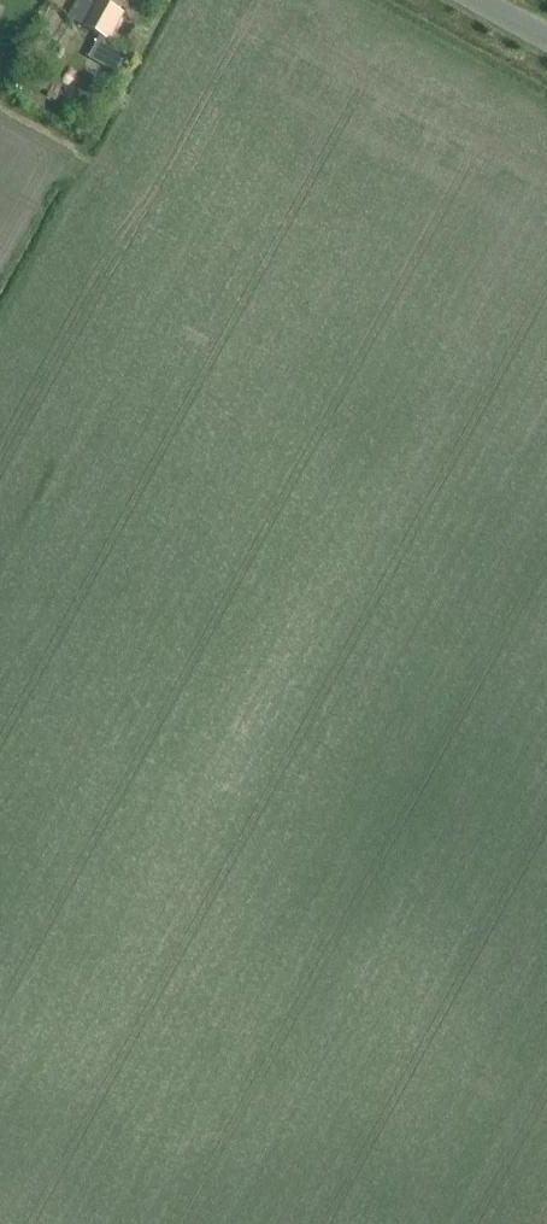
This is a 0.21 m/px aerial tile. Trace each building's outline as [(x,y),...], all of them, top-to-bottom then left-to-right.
[(101,38),(110,43),(125,15),(97,1),(83,29),(87,31),(86,34),(99,41),(101,38)]
